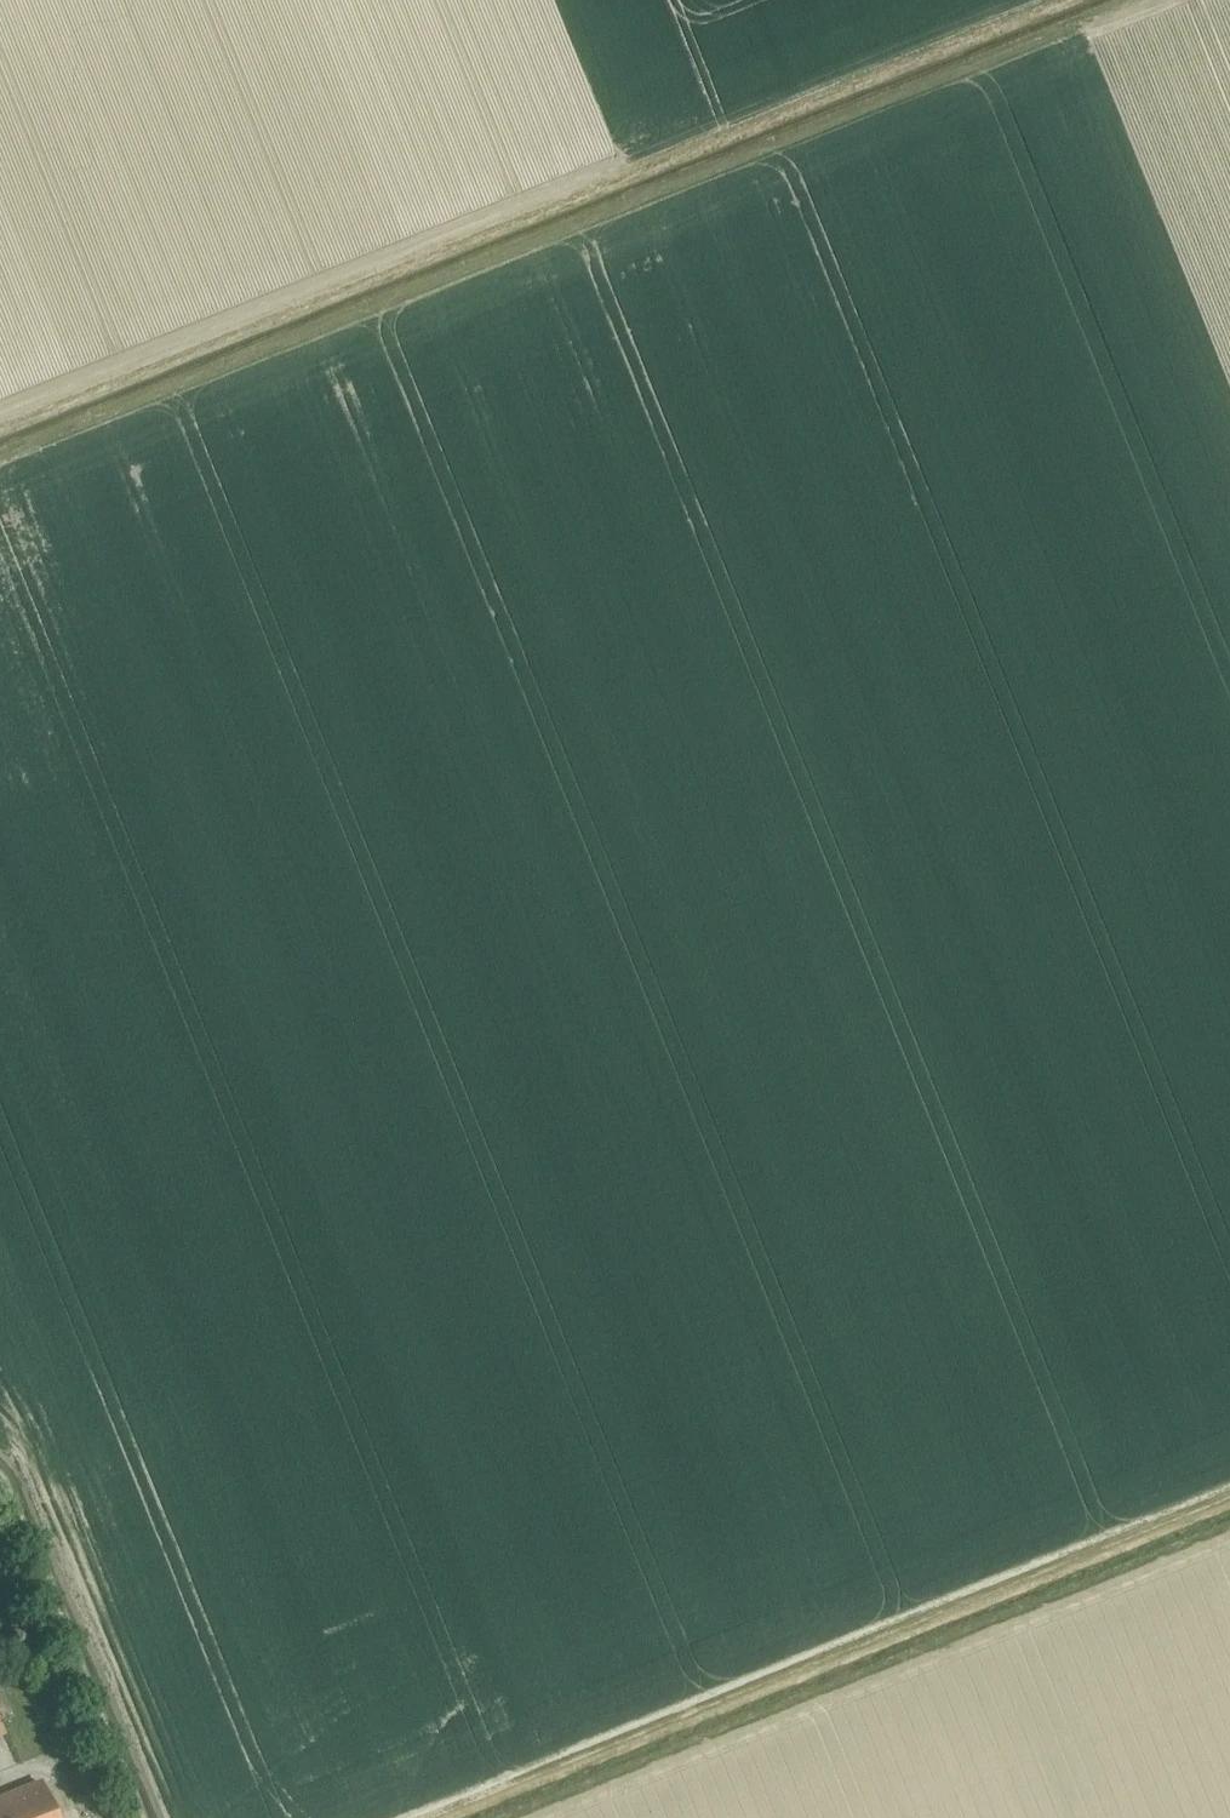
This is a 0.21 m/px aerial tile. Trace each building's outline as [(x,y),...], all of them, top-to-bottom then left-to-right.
[(40,1783),(0,1799),(0,1817),(54,1817),(40,1783)]
